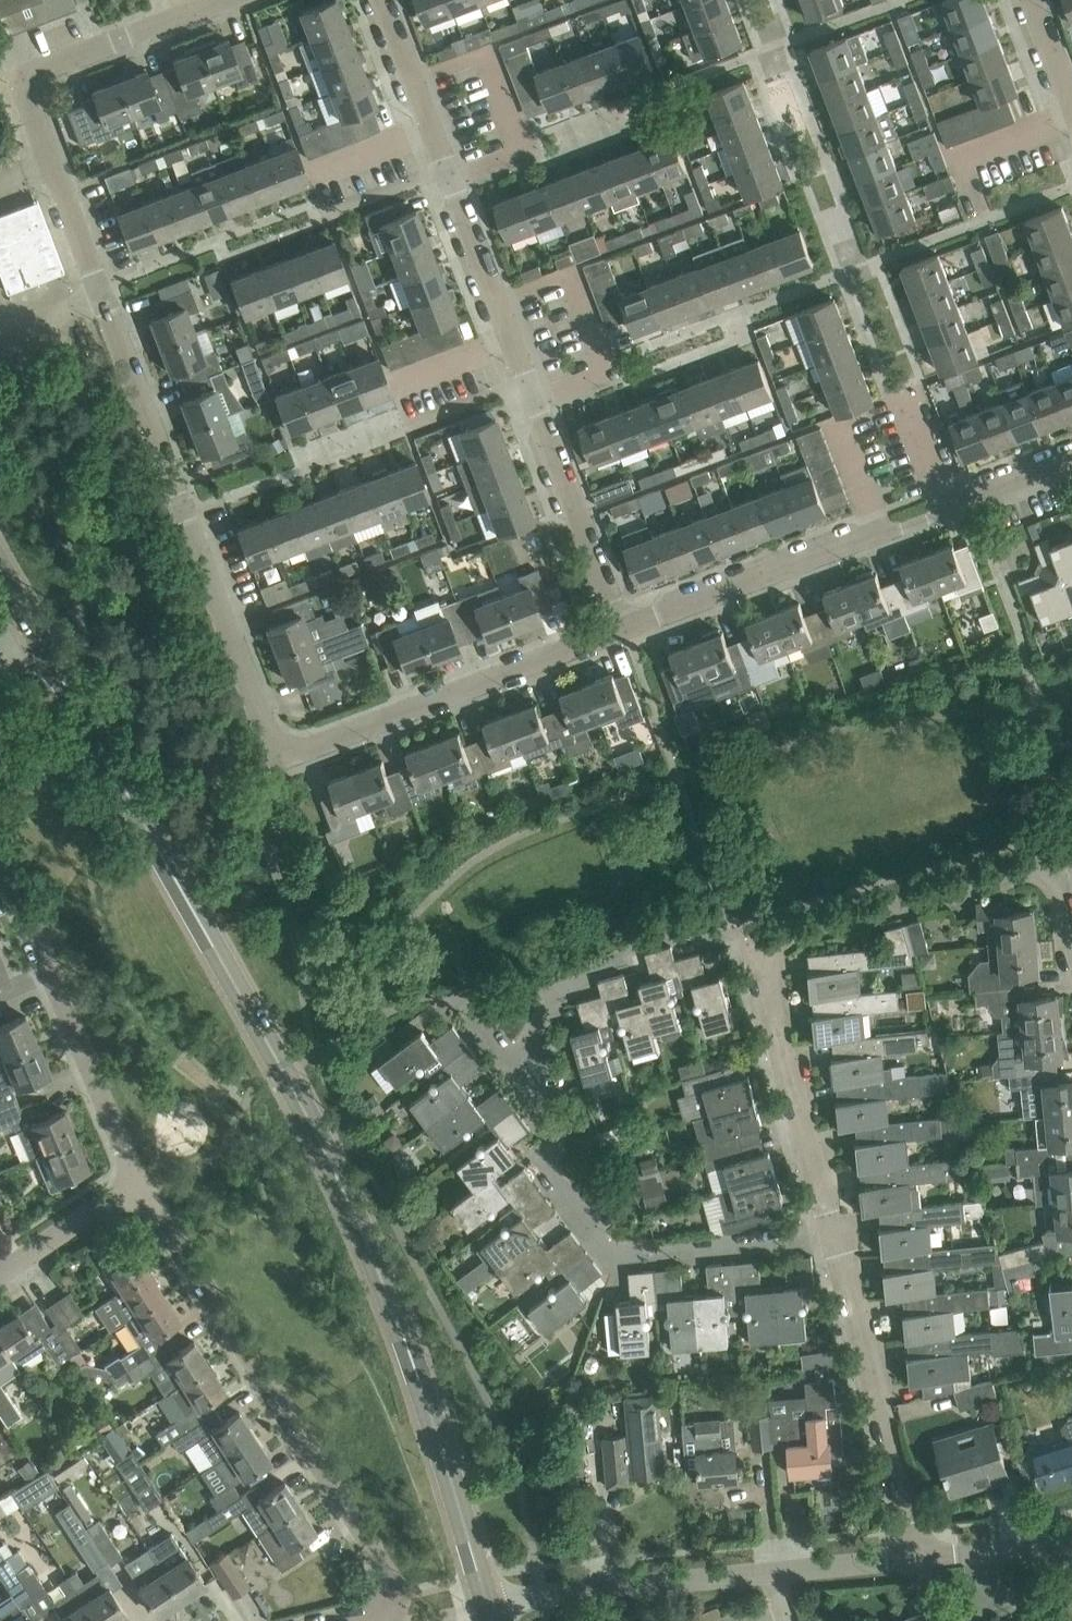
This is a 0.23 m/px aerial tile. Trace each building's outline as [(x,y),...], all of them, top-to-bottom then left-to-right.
[(39,20),(74,6),(72,0),(0,0),(0,27),(2,32),(3,34),(39,20)] [(336,0),(330,0),(301,11),(311,38),(346,25),(336,0)] [(427,21),(454,11),(450,0),(419,0),(427,21)] [(480,0),(450,0),(454,11),(481,1),(480,0)] [(571,0),(570,0),(544,10),(547,18),(574,9),(571,0)] [(590,3),(589,0),(571,0),(574,9),(590,3)] [(603,15),(620,9),(616,0),(600,7),(603,15)] [(646,8),(643,0),(633,0),(637,12),(646,8)] [(726,0),(696,0),(688,3),(697,29),(732,15),(726,0)] [(808,17),(844,4),(843,0),(801,0),(808,17)] [(984,0),(943,0),(953,27),(989,13),(984,0)] [(603,15),(600,7),(583,13),(586,22),(603,15)] [(897,17),(907,44),(919,39),(910,12),(897,17)] [(521,28),(538,23),(534,13),(517,19),(521,28)] [(999,39),(989,13),(953,27),(963,52),(999,39)] [(684,34),(694,59),(742,41),(732,15),(697,29),(684,34)] [(647,38),(656,34),(649,17),(641,21),(647,38)] [(553,34),(569,28),(566,19),(549,25),(553,34)] [(511,33),(508,23),(492,29),(491,29),(495,39),(511,33)] [(264,44),(273,41),(267,24),(258,27),(264,44)] [(356,51),(346,25),(311,38),(321,65),(356,51)] [(553,34),(549,25),(532,32),(536,41),(553,34)] [(491,26),(465,36),(465,39),(469,50),(495,39),(491,29),(492,29),(491,26)] [(890,51),(902,46),(896,29),(883,34),(890,51)] [(653,68),(640,34),(614,43),(627,78),(653,68)] [(524,36),(521,37),(500,45),(505,57),(529,48),(524,36)] [(821,77),(857,63),(847,36),(811,50),(821,77)] [(232,49),(228,39),(201,49),(214,82),(234,74),(239,86),(260,78),(246,43),(232,49)] [(1009,64),(999,39),(963,52),(972,78),(1009,64)] [(657,63),(666,60),(661,42),(651,46),(657,63)] [(455,43),(438,50),(442,60),(459,53),(455,43)] [(627,78),(614,43),(589,53),(602,88),(627,78)] [(902,46),(890,51),(896,68),(909,63),(902,46)] [(918,69),(930,65),(924,47),(911,52),(918,69)] [(533,60),(529,48),(505,57),(509,69),(533,60)] [(174,59),(176,65),(178,69),(164,74),(178,109),(198,102),(193,90),(214,82),(201,49),(174,59)] [(274,71),(282,68),(276,51),(268,54),(274,71)] [(366,78),(356,51),(321,65),(331,91),(366,78)] [(602,88),(589,53),(563,63),(577,98),(602,88)] [(537,72),(538,72),(533,60),(509,69),(514,81),(537,72)] [(563,63),(538,72),(537,72),(542,84),(547,97),(551,107),(553,106),(555,110),(569,105),(567,101),(577,98),(563,63)] [(867,89),(857,63),(821,77),(831,102),(867,89)] [(1019,91),(1009,64),(972,78),(982,105),(984,104),(995,100),(1007,95),(1019,91)] [(930,65),(918,69),(924,86),(937,82),(930,65)] [(151,80),(147,70),(120,80),(132,113),(153,105),(157,117),(178,109),(164,74),(151,80)] [(542,84),(537,72),(514,81),(519,93),(542,84)] [(284,99),(293,96),(287,77),(278,80),(284,99)] [(376,105),(366,78),(331,91),(341,118),(348,115),(360,111),(372,106),(376,105)] [(92,90),(96,100),(83,105),(96,141),(117,133),(112,121),(132,113),(120,80),(92,90)] [(909,102),(922,97),(915,80),(903,85),(909,102)] [(754,107),(744,81),(709,94),(719,120),(754,107)] [(547,97),(542,84),(519,93),(523,106),(547,97)] [(877,114),(867,89),(831,102),(840,128),(877,114)] [(1016,120),(1007,95),(995,100),(1004,124),(1016,120)] [(922,97),(909,102),(916,119),(928,114),(922,97)] [(1004,124),(995,100),(984,104),(993,129),(1004,124)] [(295,127),(304,124),(297,104),(288,107),(295,127)] [(984,104),(982,105),(972,108),(974,113),(982,133),(993,129),(984,104)] [(369,134),(381,130),(372,106),(360,111),(369,134)] [(764,132),(754,107),(719,120),(729,145),(764,132)] [(982,133),(974,113),(972,108),(961,113),(970,137),(982,133)] [(256,118),(259,127),(284,118),(280,109),(256,118)] [(357,139),(369,134),(360,111),(348,115),(357,139)] [(959,141),(970,137),(961,113),(949,117),(959,141)] [(690,131),(683,114),(674,117),(681,134),(690,131)] [(887,140),(877,114),(840,128),(850,154),(887,140)] [(357,139),(348,115),(341,118),(335,120),(344,144),(357,139)] [(949,117),(938,121),(947,146),(959,141),(949,117)] [(259,127),(256,118),(238,125),(242,134),(259,127)] [(332,148),(344,144),(335,120),(323,125),(332,148)] [(320,153),(332,148),(323,125),(311,129),(320,153)] [(217,144),(234,138),(231,128),(213,134),(217,144)] [(311,129),(299,134),(308,158),(320,153),(311,129)] [(690,131),(681,134),(687,151),(697,147),(690,131)] [(774,157),(764,132),(729,145),(738,170),(767,160),(774,157)] [(941,149),(941,148),(935,132),(922,136),(929,153),(941,149)] [(687,170),(674,135),(648,145),(662,180),(687,170)] [(190,153),(208,147),(205,138),(187,144),(190,153)] [(896,166),(887,140),(850,154),(860,180),(896,166)] [(309,180),(296,145),(270,155),(283,190),(309,180)] [(662,180),(648,145),(623,154),(636,189),(662,180)] [(166,163),(183,157),(180,148),(162,154),(166,163)] [(929,153),(935,171),(948,166),(941,149),(929,153)] [(636,189),(623,154),(598,164),(611,199),(636,189)] [(283,190),(270,155),(245,165),(256,195),(258,200),(283,190)] [(140,173),(158,166),(154,157),(137,163),(140,173)] [(774,157),(767,160),(738,170),(748,196),(763,191),(783,183),(774,157)] [(700,185),(709,182),(702,163),(693,166),(700,185)] [(611,199),(598,164),(572,174),(586,208),(611,199)] [(258,200),(256,195),(245,165),(220,174),(233,209),(258,200)] [(906,191),(896,166),(860,180),(870,205),(906,191)] [(115,182),(133,176),(130,167),(112,173),(115,182)] [(208,219),(233,209),(220,174),(194,184),(208,219)] [(586,208),(572,174),(547,183),(560,218),(586,208)] [(951,174),(926,183),(931,196),(956,187),(951,174)] [(709,182),(700,185),(706,201),(715,198),(709,182)] [(560,218),(547,183),(522,193),(535,228),(560,218)] [(208,219),(194,184),(169,194),(182,228),(208,219)] [(870,205),(880,232),(916,218),(906,191),(870,205)] [(761,207),(778,201),(774,192),(758,198),(761,207)] [(522,193),(496,203),(509,238),(535,228),(522,193)] [(182,228),(169,194),(144,203),(157,238),(182,228)] [(703,212),(697,195),(688,198),(692,206),(674,213),(677,222),(703,212)] [(60,271),(64,270),(37,200),(0,213),(0,267),(5,279),(3,280),(7,291),(60,271)] [(736,217),(753,211),(750,202),(733,208),(736,217)] [(157,238),(144,203),(118,213),(131,248),(157,238)] [(393,204),(364,215),(370,229),(382,224),(391,250),(426,236),(416,209),(397,216),(393,204)] [(1062,206),(1026,220),(1036,246),(1071,233),(1071,231),(1062,206)] [(710,226),(727,220),(724,211),(707,217),(710,226)] [(649,223),(652,231),(677,222),(674,213),(649,223)] [(685,235),(702,230),(699,220),(682,226),(685,235)] [(624,232),(627,241),(652,231),(649,223),(624,232)] [(801,229),(780,237),(775,239),(788,274),(814,264),(801,229)] [(995,262),(1007,257),(998,230),(985,235),(995,262)] [(676,240),(673,231),(656,237),(659,246),(676,240)] [(627,241),(624,232),(605,239),(608,247),(627,241)] [(1036,246),(1046,272),(1071,262),(1071,233),(1036,246)] [(346,256),(355,252),(349,235),(339,238),(346,256)] [(436,263),(426,236),(391,250),(401,276),(436,263)] [(788,274),(775,239),(749,248),(763,283),(788,274)] [(633,246),(636,255),(653,249),(650,240),(633,246)] [(347,275),(334,241),(308,250),(321,285),(347,275)] [(577,261),(594,254),(590,245),(573,252),(577,261)] [(977,269),(990,264),(983,247),(971,252),(977,269)] [(763,283),(749,248),(724,258),(737,293),(763,283)] [(321,285),(308,250),(283,260),(296,295),(321,285)] [(577,261),(573,252),(557,258),(560,267),(577,261)] [(912,293),(947,280),(937,254),(902,267),(912,293)] [(612,269),(608,256),(584,265),(589,278),(612,269)] [(1007,257),(995,262),(999,276),(1012,271),(1007,257)] [(737,293),(724,258),(699,267),(712,302),(737,293)] [(296,295),(283,260),(257,270),(271,304),(296,295)] [(1046,272),(1056,298),(1071,291),(1071,262),(1046,272)] [(446,289),(436,263),(401,276),(411,303),(446,289)] [(990,264),(977,269),(984,286),(996,282),(990,264)] [(543,274),(539,265),(522,271),(526,281),(543,274)] [(712,302),(699,267),(674,277),(687,312),(712,302)] [(217,269),(205,274),(209,286),(222,281),(217,269)] [(593,290),(617,281),(612,269),(589,278),(593,290)] [(271,304),(257,270),(231,279),(245,314),(271,304)] [(687,312),(674,277),(648,287),(661,321),(687,312)] [(957,306),(947,280),(912,293),(922,319),(957,306)] [(598,302),(622,293),(617,281),(593,290),(598,302)] [(648,287),(623,296),(622,296),(626,305),(631,318),(636,331),(661,321),(648,287)] [(191,288),(156,301),(161,315),(151,319),(161,346),(195,333),(187,313),(199,308),(191,288)] [(366,308),(375,306),(369,288),(360,291),(366,308)] [(456,317),(446,289),(411,303),(421,329),(430,326),(442,322),(454,317),(456,317)] [(1056,298),(1066,324),(1071,322),(1071,291),(1056,298)] [(1014,313),(1027,309),(1020,292),(1008,296),(1014,313)] [(622,296),(623,296),(622,293),(598,302),(602,314),(626,305),(622,296)] [(360,313),(353,295),(345,298),(348,307),(332,313),(335,322),(360,313)] [(844,324),(835,298),(800,311),(810,337),(844,324)] [(997,320),(1009,315),(1003,298),(990,302),(997,320)] [(631,318),(626,305),(602,314),(607,327),(631,318)] [(967,332),(957,306),(922,319),(932,345),(967,332)] [(1027,309),(1014,313),(1021,331),(1033,326),(1027,309)] [(335,322),(332,313),(306,323),(309,332),(335,322)] [(375,334),(385,331),(378,315),(369,318),(375,334)] [(1009,315),(997,320),(1003,337),(1016,332),(1009,315)] [(451,345),(463,341),(454,317),(442,322),(451,345)] [(439,350),(451,345),(442,322),(430,326),(439,350)] [(338,329),(343,343),(357,338),(351,324),(338,329)] [(854,349),(844,324),(810,337),(819,362),(854,349)] [(284,342),(301,336),(298,326),(281,333),(284,342)] [(439,350),(430,326),(421,329),(417,331),(426,355),(439,350)] [(323,344),(340,338),(337,329),(320,335),(323,344)] [(414,359),(426,355),(417,331),(405,335),(414,359)] [(1070,344),(1065,331),(1050,337),(1054,350),(1070,344)] [(932,345),(942,371),(977,358),(967,332),(932,345)] [(161,346),(172,373),(182,369),(187,383),(222,370),(214,349),(202,354),(195,333),(161,346)] [(765,334),(757,336),(756,337),(763,355),(772,351),(765,334)] [(402,364),(414,359),(405,335),(393,340),(402,364)] [(257,351),(275,346),(272,336),(254,342),(257,351)] [(298,353),(314,347),(310,338),(294,344),(298,353)] [(393,340),(380,345),(389,368),(402,364),(393,340)] [(247,342),(235,347),(241,361),(253,356),(247,342)] [(1018,361),(1034,355),(1029,343),(1013,350),(1018,361)] [(271,363),(290,357),(286,347),(268,354),(271,363)] [(864,374),(854,349),(819,362),(829,387),(864,374)] [(1018,361),(1013,350),(995,357),(999,369),(1018,361)] [(772,351),(763,355),(769,371),(778,368),(772,351)] [(391,391),(383,371),(378,357),(352,366),(365,401),(391,391)] [(772,394),(759,359),(733,369),(746,404),(772,394)] [(966,381),(982,375),(978,363),(962,370),(966,381)] [(340,411),(365,401),(352,366),(327,376),(340,411)] [(746,404),(733,369),(708,379),(721,413),(746,404)] [(181,408),(189,429),(237,411),(243,408),(230,390),(222,370),(187,383),(192,396),(182,400),(184,406),(181,408)] [(966,381),(962,370),(944,377),(948,389),(966,381)] [(864,374),(829,387),(839,413),(874,400),(864,374)] [(1055,382),(1069,418),(1071,417),(1071,375),(1055,382)] [(315,420),(340,411),(327,376),(301,385),(315,420)] [(251,391),(259,402),(270,398),(262,378),(251,391)] [(721,413),(708,379),(682,388),(696,423),(721,413)] [(1025,380),(999,390),(1003,401),(1015,431),(1017,438),(1043,428),(1040,421),(1029,392),(1025,380)] [(1069,418),(1055,382),(1029,392),(1043,428),(1069,418)] [(783,405),(791,402),(784,384),(776,387),(783,405)] [(315,420),(301,385),(276,395),(289,430),(315,420)] [(696,423),(682,388),(657,398),(671,432),(696,423)] [(671,432),(657,398),(632,407),(645,442),(671,432)] [(1017,438),(1015,431),(1003,401),(978,411),(992,448),(1017,438)] [(791,402),(783,405),(790,422),(798,419),(791,402)] [(645,442),(632,407),(606,417),(620,451),(645,442)] [(237,411),(189,429),(197,450),(200,448),(202,454),(209,452),(213,451),(218,464),(253,451),(237,411)] [(992,448),(978,411),(951,421),(965,458),(992,448)] [(504,443),(495,417),(460,431),(470,457),(504,443)] [(606,417),(581,427),(594,461),(620,451),(606,417)] [(825,439),(821,427),(797,436),(802,447),(825,439)] [(761,442),(776,436),(773,428),(757,433),(761,442)] [(761,442),(757,433),(739,440),(743,449),(761,442)] [(774,454),(791,448),(788,439),(771,445),(774,454)] [(807,460),(830,451),(825,439),(802,447),(807,460)] [(514,469),(504,443),(470,457),(479,482),(514,469)] [(710,461),(726,455),(723,446),(707,452),(710,461)] [(746,464),(763,458),(760,449),(743,455),(746,464)] [(811,473),(835,464),(830,451),(807,460),(811,473)] [(426,473),(435,470),(428,452),(420,456),(426,473)] [(710,461),(707,452),(689,459),(693,468),(710,461)] [(719,475),(736,469),(733,460),(716,465),(719,475)] [(429,496),(416,461),(390,471),(403,506),(429,496)] [(816,485),(840,476),(835,464),(811,473),(813,476),(816,485)] [(660,480),(676,474),(672,465),(656,472),(660,480)] [(524,494),(514,469),(479,482),(489,507),(518,496),(524,494)] [(693,484),(710,479),(707,469),(690,475),(693,484)] [(435,470),(426,473),(433,490),(442,487),(435,470)] [(403,506),(390,471),(365,481),(378,516),(403,506)] [(660,480),(656,472),(639,478),(642,487),(660,480)] [(593,491),(598,505),(634,491),(629,476),(593,491)] [(813,476),(786,486),(799,521),(826,511),(821,497),(816,485),(813,476)] [(821,497),(844,488),(840,476),(816,485),(821,497)] [(667,495),(684,489),(681,480),(664,486),(667,495)] [(378,516),(365,481),(339,490),(353,525),(378,516)] [(799,521),(786,486),(759,496),(773,531),(799,521)] [(641,504),(658,498),(655,489),(638,495),(641,504)] [(353,525),(339,490),(314,500),(327,535),(353,525)] [(524,494),(518,496),(489,507),(499,533),(533,520),(524,494)] [(773,531),(759,496),(733,506),(746,541),(773,531)] [(613,514),(630,509),(627,499),(610,505),(613,514)] [(327,535),(314,500),(289,510),(302,544),(327,535)] [(445,524),(455,520),(449,502),(439,506),(445,524)] [(746,541),(733,506),(706,516),(720,551),(746,541)] [(302,544),(289,510),(264,519),(277,554),(302,544)] [(720,551),(706,516),(680,526),(693,561),(720,551)] [(264,519),(238,529),(251,564),(277,554),(264,519)] [(455,520),(445,524),(451,540),(461,537),(455,520)] [(1028,524),(1033,538),(1041,535),(1035,521),(1028,524)] [(693,561),(680,526),(653,536),(667,571),(693,561)] [(417,546),(434,540),(431,531),(414,537),(417,546)] [(653,536),(647,539),(626,547),(640,581),(667,571),(653,536)] [(1043,564),(1039,572),(1019,579),(1024,592),(1031,589),(1057,580),(1065,583),(1069,575),(1061,572),(1051,546),(1048,538),(1035,543),(1043,564)] [(1051,546),(1061,572),(1069,575),(1071,574),(1071,538),(1051,546)] [(392,555),(409,549),(406,540),(389,546),(392,555)] [(973,557),(961,561),(954,543),(928,553),(941,589),(957,584),(960,592),(983,583),(973,557)] [(437,548),(419,554),(426,573),(444,567),(437,548)] [(366,565),(383,559),(380,550),(363,555),(366,565)] [(928,553),(901,563),(908,582),(896,586),(906,612),(929,603),(926,595),(941,589),(928,553)] [(341,575),(358,569),(355,560),(338,566),(341,575)] [(522,588),(502,596),(514,629),(541,619),(537,609),(551,603),(538,568),(518,576),(522,588)] [(316,584),(333,578),(330,569),(313,575),(316,584)] [(884,591),(877,573),(851,582),(864,618),(879,613),(882,621),(906,612),(896,586),(884,591)] [(290,594),(307,588),(304,579),(287,585),(290,594)] [(1031,589),(1044,621),(1071,610),(1071,601),(1065,583),(1057,580),(1031,589)] [(851,582),(824,593),(831,611),(819,615),(829,641),(853,632),(850,624),(864,618),(851,582)] [(283,599),(279,590),(262,596),(266,605),(283,599)] [(502,596),(481,603),(477,591),(456,599),(470,634),(483,629),(487,639),(514,629),(502,596)] [(308,596),(273,609),(278,622),(268,626),(278,653),(311,641),(304,620),(316,616),(308,596)] [(436,607),(441,619),(420,626),(433,660),(460,650),(456,639),(470,634),(456,599),(436,607)] [(806,620),(800,602),(774,612),(787,647),(801,642),(804,650),(829,641),(819,615),(806,620)] [(747,622),(754,640),(742,645),(752,670),(757,683),(781,674),(773,653),(787,647),(774,612),(747,622)] [(992,612),(981,616),(986,631),(998,627),(992,612)] [(375,630),(388,665),(402,660),(406,670),(433,660),(420,626),(400,634),(395,622),(375,630)] [(721,632),(720,628),(704,634),(706,638),(697,641),(710,676),(725,671),(733,692),(757,683),(752,670),(742,645),(729,650),(723,631),(721,632)] [(288,680),(298,677),(304,690),(339,677),(331,657),(319,661),(311,641),(278,653),(288,680)] [(670,651),(677,669),(665,674),(675,700),(698,691),(695,682),(710,676),(697,641),(670,651)] [(616,680),(614,673),(588,682),(601,718),(617,713),(621,725),(624,724),(644,716),(629,675),(616,680)] [(561,693),(563,698),(568,711),(557,715),(566,742),(570,754),(594,745),(590,733),(587,724),(601,718),(588,682),(561,693)] [(537,702),(511,712),(527,756),(566,742),(557,715),(544,720),(537,702)] [(511,712),(484,722),(491,740),(480,744),(489,770),(491,776),(529,762),(527,756),(511,712)] [(467,749),(460,731),(435,741),(448,776),(462,771),(465,779),(489,770),(480,744),(467,749)] [(435,741),(407,751),(414,769),(403,773),(412,799),(435,791),(432,782),(448,776),(435,741)] [(390,779),(383,760),(358,770),(371,805),(384,800),(387,809),(389,815),(414,805),(412,799),(403,773),(390,779)] [(325,803),(334,828),(328,831),(332,841),(362,829),(355,811),(371,805),(358,770),(330,780),(337,799),(325,803)] [(1025,911),(978,916),(979,929),(988,928),(989,946),(1028,942),(1036,941),(1033,910),(1025,911)] [(930,951),(927,940),(921,919),(908,922),(916,953),(930,951)] [(832,970),(813,972),(816,998),(835,996),(835,995),(857,994),(856,993),(860,993),(858,969),(914,964),(909,945),(903,924),(885,929),(887,946),(830,952),(830,953),(832,970)] [(981,960),(975,967),(976,976),(1001,974),(1004,974),(1011,973),(1017,973),(1024,972),(1039,971),(1036,941),(1028,942),(989,946),(991,960),(981,960)] [(646,952),(648,959),(653,980),(640,983),(644,997),(645,997),(655,1033),(681,1026),(667,976),(678,973),(674,959),(675,959),(671,945),(646,952)] [(674,959),(678,973),(682,988),(694,985),(707,1032),(734,1024),(721,976),(707,979),(700,952),(675,959),(674,959)] [(929,967),(934,959),(934,953),(921,954),(922,967),(929,967)] [(0,955),(0,983),(10,978),(0,955)] [(599,980),(602,994),(606,1009),(610,1023),(614,1037),(616,1036),(614,1028),(622,1026),(630,1053),(659,1045),(655,1033),(645,997),(644,997),(632,1000),(624,973),(599,980)] [(976,976),(968,977),(969,991),(977,990),(987,989),(1002,988),(1002,987),(1001,974),(976,976)] [(987,989),(977,990),(978,1004),(989,1003),(995,1003),(995,1012),(998,1014),(1002,1014),(1004,1030),(1004,1031),(1051,1027),(1060,1026),(1059,1013),(1063,1012),(1064,995),(1062,995),(1062,996),(1057,996),(1057,995),(1048,996),(1036,997),(1035,997),(1026,998),(1025,985),(1012,987),(1002,987),(1002,988),(987,989)] [(837,1013),(817,1015),(820,1041),(831,1040),(854,1038),(854,1037),(861,1036),(861,1035),(859,1013),(899,1010),(899,1007),(897,989),(860,993),(856,993),(857,994),(835,995),(835,996),(837,1013)] [(578,1001),(585,1028),(572,1032),(586,1081),(611,1074),(602,1040),(614,1037),(610,1023),(606,1009),(602,994),(578,1001)] [(0,1025),(0,1045),(5,1057),(37,1044),(25,1015),(0,1025)] [(422,1031),(381,1061),(399,1084),(439,1054),(445,1063),(469,1046),(453,1025),(430,1042),(422,1031)] [(995,1062),(994,1063),(995,1076),(996,1075),(1011,1074),(1025,1073),(1023,1060),(1056,1057),(1063,1056),(1068,1054),(1068,1056),(1070,1055),(1065,1038),(1061,1039),(1060,1026),(1051,1027),(1004,1031),(1004,1030),(998,1031),(1001,1055),(995,1062)] [(837,1057),(835,1057),(838,1083),(840,1083),(859,1081),(880,1079),(880,1077),(893,1076),(892,1065),(879,1067),(878,1055),(919,1051),(918,1044),(933,1042),(931,1028),(917,1030),(861,1035),(861,1036),(854,1037),(854,1038),(856,1055),(837,1057)] [(0,1079),(5,1091),(12,1088),(49,1073),(37,1044),(5,1057),(5,1058),(0,1060),(0,1079)] [(469,1046),(445,1063),(452,1072),(412,1102),(429,1125),(470,1094),(462,1083),(484,1066),(469,1046)] [(679,1066),(683,1080),(705,1073),(701,1059),(679,1066)] [(981,1064),(978,1066),(979,1077),(995,1076),(994,1063),(981,1064)] [(683,1080),(687,1093),(679,1095),(686,1119),(694,1118),(710,1114),(756,1101),(748,1075),(725,1082),(721,1068),(705,1073),(683,1080)] [(842,1100),(840,1100),(842,1127),(845,1126),(855,1125),(878,1123),(878,1122),(885,1122),(885,1121),(883,1098),(923,1094),(940,1093),(940,1087),(950,1086),(949,1071),(895,1076),(893,1076),(880,1077),(880,1079),(859,1081),(860,1098),(842,1100)] [(1011,1074),(1012,1087),(1022,1086),(1025,1117),(1036,1116),(1071,1112),(1071,1081),(1041,1084),(1040,1071),(1025,1073),(1011,1074)] [(501,1087),(496,1090),(478,1104),(470,1094),(429,1125),(446,1147),(486,1117),(492,1126),(516,1108),(501,1087)] [(373,1094),(365,1100),(376,1115),(384,1109),(373,1094)] [(20,1106),(16,1095),(0,1101),(0,1115),(20,1106)] [(756,1101),(710,1114),(694,1118),(700,1142),(704,1156),(741,1145),(739,1138),(765,1131),(756,1101)] [(25,1118),(20,1106),(0,1115),(0,1128),(25,1118)] [(516,1108),(492,1126),(499,1135),(459,1165),(475,1187),(476,1187),(494,1174),(517,1157),(508,1146),(531,1129),(516,1108)] [(64,1109),(27,1125),(19,1129),(31,1157),(35,1155),(54,1147),(76,1138),(64,1109)] [(1009,1146),(1007,1148),(1009,1162),(1018,1161),(1048,1158),(1047,1145),(1071,1143),(1071,1112),(1036,1116),(1039,1146),(1018,1148),(1015,1145),(1009,1146)] [(880,1140),(860,1142),(862,1168),(882,1166),(905,1164),(902,1139),(943,1136),(943,1132),(941,1116),(885,1121),(885,1122),(878,1122),(878,1123),(880,1140)] [(606,1130),(598,1132),(601,1145),(609,1142),(606,1130)] [(390,1135),(384,1139),(393,1150),(403,1142),(399,1137),(390,1135)] [(76,1138),(54,1147),(35,1155),(42,1171),(50,1191),(80,1178),(77,1172),(89,1167),(76,1138)] [(741,1145),(704,1156),(708,1169),(724,1164),(731,1188),(776,1176),(769,1150),(745,1157),(741,1145)] [(975,1157),(961,1158),(962,1173),(976,1171),(975,1157)] [(884,1184),(865,1185),(868,1212),(879,1211),(902,1208),(908,1207),(918,1206),(917,1187),(906,1188),(905,1183),(916,1182),(963,1177),(962,1173),(961,1158),(905,1164),(882,1166),(884,1184)] [(1033,1173),(1036,1203),(1045,1202),(1071,1200),(1071,1169),(1049,1171),(1048,1158),(1018,1161),(1020,1174),(1033,1173)] [(988,1166),(978,1167),(980,1181),(989,1180),(988,1166)] [(475,1187),(453,1204),(470,1227),(510,1197),(516,1206),(540,1188),(524,1167),(502,1184),(494,1174),(476,1187),(475,1187)] [(670,1206),(660,1171),(639,1176),(649,1212),(670,1206)] [(731,1188),(731,1189),(722,1191),(729,1214),(722,1216),(726,1231),(763,1220),(760,1207),(783,1200),(776,1176),(731,1188)] [(540,1188),(516,1206),(523,1215),(483,1244),(500,1267),(541,1237),(533,1226),(556,1209),(540,1188)] [(903,1226),(884,1227),(886,1254),(906,1252),(906,1251),(927,1249),(925,1225),(967,1221),(966,1216),(985,1214),(984,1200),(918,1206),(908,1207),(902,1208),(903,1226)] [(1045,1202),(1048,1232),(1071,1230),(1071,1200),(1045,1202)] [(571,1230),(566,1234),(549,1247),(541,1237),(500,1267),(516,1289),(556,1260),(563,1269),(587,1251),(571,1230)] [(1042,1241),(999,1253),(1001,1262),(1003,1268),(1041,1257),(1049,1255),(1045,1240),(1042,1241)] [(908,1269),(888,1271),(890,1297),(902,1296),(926,1294),(931,1292),(929,1268),(990,1263),(1001,1262),(999,1253),(996,1242),(927,1249),(906,1251),(906,1252),(908,1269)] [(128,1251),(107,1264),(118,1283),(122,1289),(143,1274),(149,1270),(134,1247),(128,1251)] [(563,1269),(570,1277),(530,1307),(547,1330),(588,1300),(580,1289),(603,1272),(587,1251),(563,1269)] [(785,1257),(786,1265),(788,1285),(775,1286),(779,1337),(808,1335),(805,1310),(807,1310),(809,1309),(809,1307),(809,1305),(817,1304),(812,1255),(785,1257)] [(1041,1257),(1003,1268),(1006,1281),(1013,1279),(1017,1278),(1019,1277),(1034,1273),(1033,1268),(1037,1267),(1043,1265),(1041,1257)] [(733,1262),(736,1291),(747,1290),(751,1340),(779,1337),(775,1286),(762,1288),(759,1260),(733,1262)] [(707,1264),(708,1272),(710,1292),(697,1294),(701,1344),(729,1342),(725,1292),(736,1291),(733,1262),(707,1264)] [(655,1269),(658,1298),(669,1297),(673,1347),(701,1344),(697,1294),(684,1295),(681,1267),(655,1269)] [(629,1271),(630,1280),(632,1299),(618,1301),(623,1351),(651,1349),(647,1299),(658,1298),(655,1269),(629,1271)] [(122,1289),(110,1296),(125,1319),(158,1298),(164,1294),(149,1270),(143,1274),(122,1289)] [(467,1273),(459,1279),(468,1291),(476,1285),(467,1273)] [(1033,1332),(1036,1353),(1071,1350),(1071,1286),(1052,1288),(1051,1289),(1055,1330),(1033,1332)] [(927,1311),(906,1313),(909,1339),(930,1337),(930,1336),(951,1334),(951,1333),(949,1309),(990,1306),(989,1287),(931,1292),(926,1294),(927,1311)] [(993,1303),(1009,1302),(1008,1289),(992,1290),(993,1303)] [(84,1316),(81,1310),(69,1292),(57,1300),(72,1323),(84,1316)] [(119,1354),(104,1364),(105,1366),(113,1378),(127,1368),(160,1347),(153,1336),(165,1328),(180,1319),(164,1294),(158,1298),(125,1319),(132,1330),(140,1344),(121,1357),(119,1354)] [(57,1300),(45,1307),(59,1328),(53,1331),(70,1356),(82,1349),(67,1326),(72,1323),(57,1300)] [(18,1313),(0,1325),(0,1338),(18,1364),(47,1345),(62,1367),(73,1361),(70,1356),(53,1331),(34,1302),(18,1313)] [(931,1354),(911,1356),(914,1382),(923,1382),(924,1396),(955,1389),(954,1379),(955,1379),(971,1377),(969,1352),(992,1350),(993,1355),(1025,1352),(1018,1327),(951,1333),(951,1334),(930,1336),(930,1337),(931,1354)] [(8,1426),(10,1424),(24,1415),(3,1382),(22,1370),(18,1364),(0,1338),(0,1413),(8,1426)] [(160,1347),(127,1368),(134,1381),(151,1370),(168,1359),(177,1373),(160,1384),(166,1392),(166,1393),(171,1390),(203,1368),(209,1364),(194,1341),(188,1344),(179,1350),(172,1339),(160,1347)] [(820,1365),(840,1363),(837,1350),(819,1351),(820,1365)] [(588,1358),(585,1364),(586,1367),(588,1370),(591,1371),(595,1371),(597,1369),(600,1362),(599,1359),(597,1356),(594,1355),(590,1355),(588,1358)] [(186,1414),(158,1432),(166,1443),(173,1438),(216,1410),(209,1399),(225,1389),(209,1364),(203,1368),(171,1390),(186,1414)] [(830,1377),(829,1365),(805,1367),(806,1380),(830,1377)] [(773,1415),(770,1415),(772,1440),(774,1440),(775,1445),(789,1444),(792,1473),(833,1470),(831,1454),(844,1452),(841,1414),(843,1414),(842,1402),(837,1403),(834,1377),(830,1377),(806,1380),(808,1405),(799,1406),(800,1417),(774,1419),(773,1415)] [(960,1409),(997,1397),(992,1380),(955,1391),(960,1409)] [(771,1386),(749,1388),(754,1447),(775,1445),(774,1440),(772,1440),(770,1415),(773,1415),(771,1386)] [(608,1486),(630,1484),(629,1475),(666,1472),(658,1395),(625,1398),(628,1434),(603,1436),(608,1486)] [(216,1410),(173,1438),(180,1449),(199,1437),(215,1462),(228,1453),(227,1451),(248,1437),(254,1434),(239,1411),(234,1415),(224,1421),(216,1410)] [(1063,1427),(1067,1441),(1035,1452),(1044,1484),(1071,1475),(1071,1416),(1063,1427)] [(720,1418),(683,1421),(689,1479),(701,1477),(701,1482),(738,1478),(738,1472),(736,1457),(735,1448),(737,1448),(734,1417),(720,1418)] [(946,1456),(951,1469),(946,1471),(953,1493),(982,1484),(979,1476),(1006,1468),(992,1423),(974,1429),(976,1435),(941,1447),(944,1456),(946,1456)] [(214,1460),(213,1461),(228,1486),(243,1476),(243,1477),(252,1471),(271,1459),(254,1434),(248,1437),(227,1451),(228,1453),(215,1462),(214,1460)] [(59,1480),(89,1460),(81,1447),(51,1467),(59,1480)] [(147,1509),(164,1498),(133,1451),(116,1461),(147,1509)] [(572,1462),(573,1471),(576,1470),(585,1469),(583,1456),(573,1457),(571,1458),(572,1462)] [(11,1490),(24,1509),(40,1499),(27,1480),(11,1490)] [(258,1482),(240,1494),(248,1506),(244,1509),(253,1522),(251,1523),(257,1531),(272,1521),(293,1507),(299,1504),(285,1481),(279,1485),(266,1493),(265,1494),(258,1482)] [(233,1483),(212,1497),(218,1507),(239,1493),(233,1483)] [(70,1484),(60,1492),(68,1503),(71,1507),(82,1521),(92,1514),(82,1500),(75,1491),(70,1484)] [(218,1507),(210,1512),(219,1525),(227,1520),(243,1510),(244,1509),(248,1506),(240,1494),(239,1493),(218,1507)] [(68,1503),(55,1511),(93,1569),(107,1560),(94,1541),(88,1532),(86,1528),(82,1521),(71,1507),(68,1503)] [(273,1522),(258,1533),(269,1552),(281,1570),(303,1556),(295,1543),(316,1529),(299,1504),(293,1507),(272,1521),(273,1522)] [(539,1514),(544,1534),(557,1531),(552,1511),(539,1514)] [(100,1519),(86,1527),(89,1532),(88,1532),(94,1541),(107,1560),(110,1564),(123,1555),(100,1519)] [(158,1541),(148,1547),(156,1560),(163,1570),(178,1592),(182,1599),(205,1584),(201,1577),(193,1565),(186,1555),(171,1532),(158,1541)] [(148,1547),(126,1562),(134,1574),(140,1585),(139,1586),(146,1596),(158,1614),(182,1599),(178,1592),(163,1570),(156,1560),(148,1547)] [(248,1585),(236,1567),(227,1552),(212,1561),(234,1595),(248,1585)] [(0,1562),(0,1574),(20,1604),(22,1607),(23,1606),(31,1618),(33,1620),(43,1614),(31,1596),(32,1596),(30,1592),(16,1572),(17,1571),(8,1557),(0,1562)] [(17,1571),(16,1572),(30,1592),(32,1596),(46,1587),(31,1562),(28,1564),(17,1571)] [(52,1603),(55,1607),(64,1620),(98,1620),(78,1590),(68,1575),(59,1582),(66,1594),(55,1601),(52,1603)] [(78,1590),(98,1620),(116,1620),(127,1614),(122,1608),(115,1596),(107,1584),(101,1575),(78,1590)] [(0,1620),(33,1620),(31,1618),(23,1606),(22,1607),(1,1620),(0,1620)] [(931,1609),(896,1620),(935,1620),(931,1609)]
